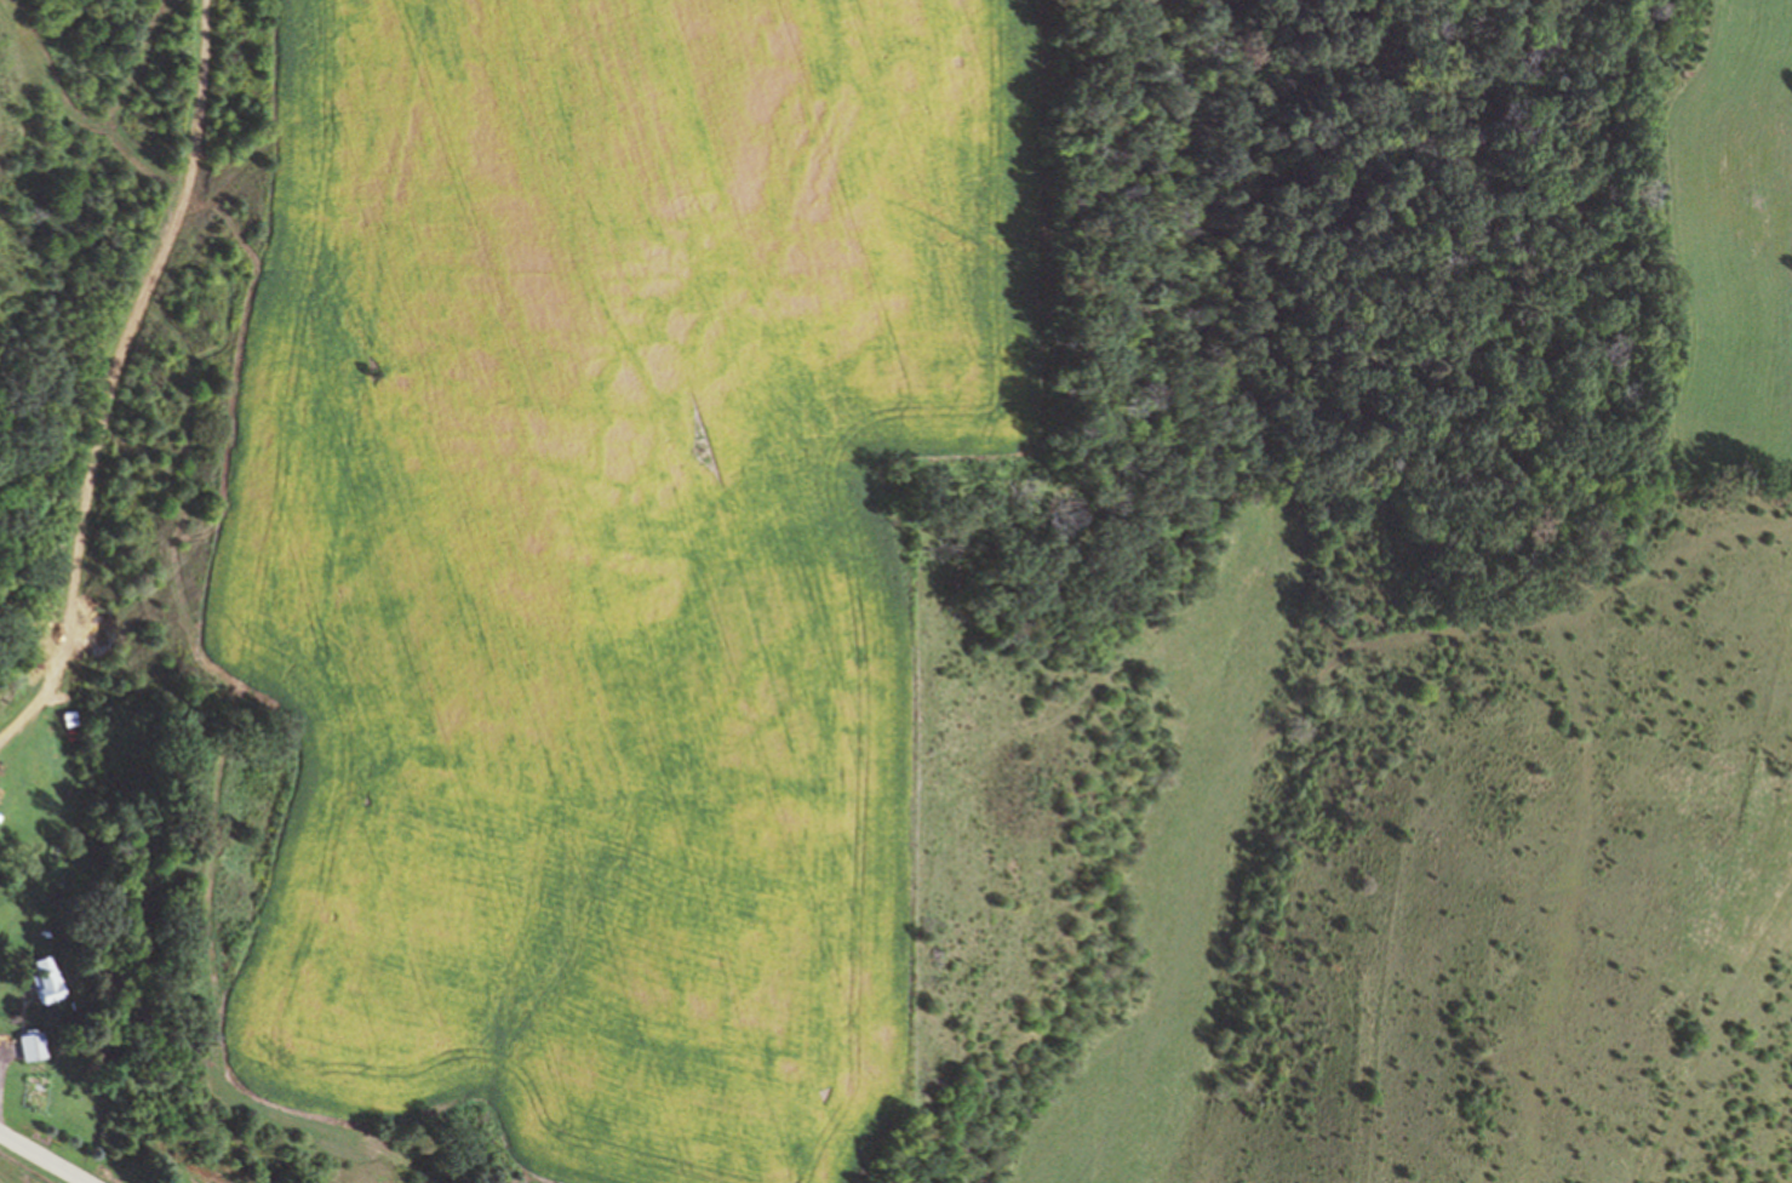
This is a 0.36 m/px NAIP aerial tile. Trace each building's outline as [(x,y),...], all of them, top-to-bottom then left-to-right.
[(30,960),(39,985),(35,987),(40,1004),(64,995),(50,954),(30,960)] [(18,1035),(23,1059),(46,1056),(41,1031),(18,1035)]
